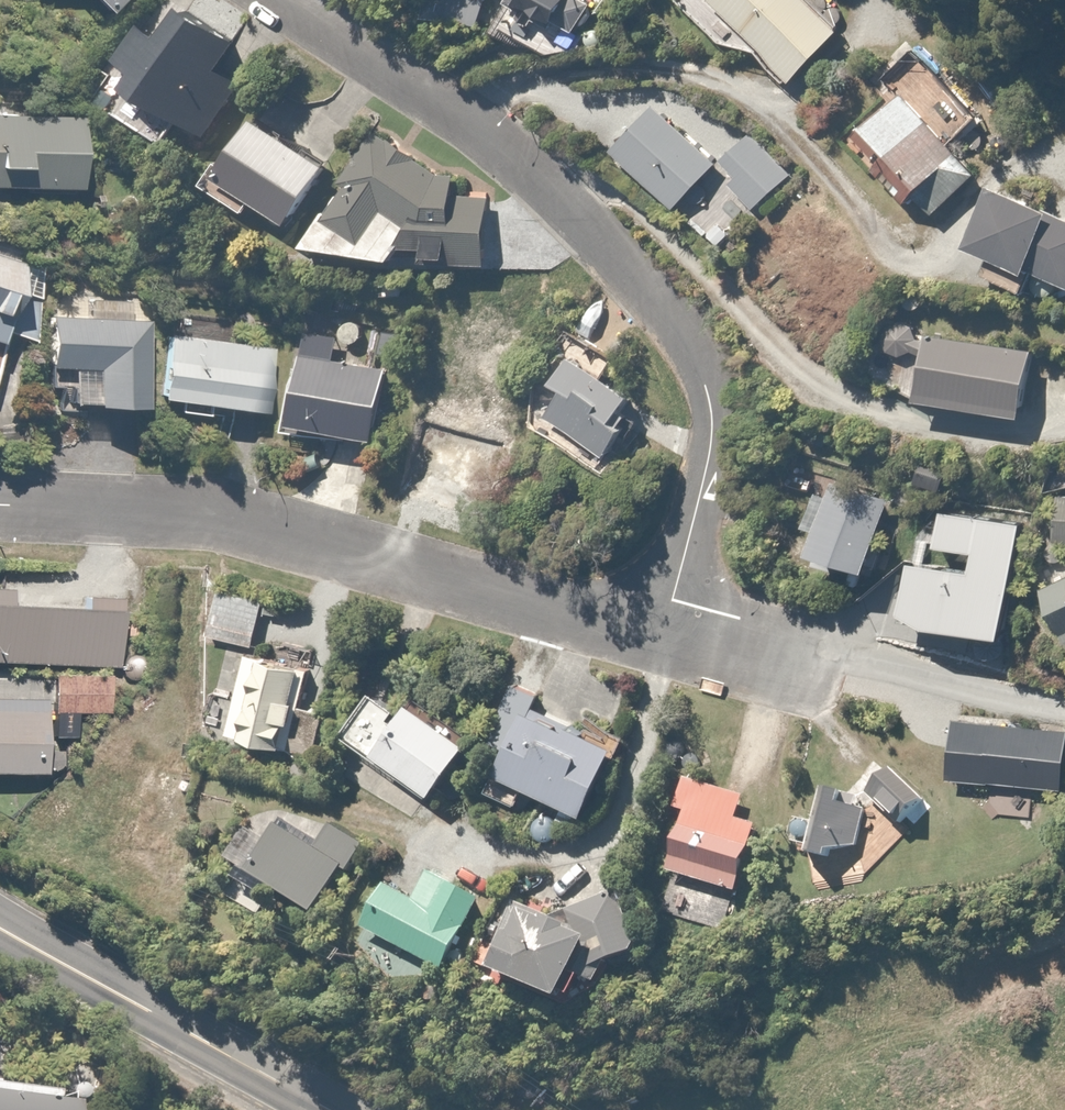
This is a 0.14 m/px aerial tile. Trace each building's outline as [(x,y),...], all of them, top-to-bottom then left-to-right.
[(113,14),(127,0),(99,0),(113,14)] [(507,5),(571,41),(577,30),(592,39),(613,2),(609,0),(510,0),(507,5)] [(808,86),(855,36),(817,0),(717,0),(808,86)] [(124,63),(99,99),(173,149),(194,119),(217,136),(249,90),(223,73),(247,39),(200,6),(177,39),(144,17),(116,57),(124,63)] [(861,130),(893,167),(887,173),(920,211),(936,197),(951,215),(990,181),(958,145),(988,119),(954,81),(922,110),(906,91),(861,130)] [(688,207),(723,158),(657,112),(622,161),(688,207)] [(0,113),(0,187),(85,189),(87,116),(0,113)] [(256,113),(212,181),(264,214),(273,201),(312,227),(347,172),(256,113)] [(385,129),(314,251),(413,265),(432,219),(467,226),(488,191),(385,129)] [(792,171),(743,136),(725,161),(742,173),(733,186),(765,210),(792,171)] [(1064,283),(1064,212),(1010,191),(986,254),(1003,260),(995,280),(1039,296),(1047,277),(1064,283)] [(447,236),(447,265),(500,266),(501,236),(447,236)] [(0,253),(0,340),(6,342),(8,337),(26,342),(46,281),(36,278),(40,265),(0,253)] [(81,314),(53,313),(51,367),(78,368),(77,406),(146,408),(148,317),(127,317),(128,300),(81,299),(81,314)] [(275,347),(164,331),(155,399),(266,415),(275,347)] [(1043,348),(933,335),(925,407),(1035,420),(1043,348)] [(0,346),(0,381),(9,348),(0,346)] [(398,368),(303,352),(291,423),(387,439),(398,368)] [(557,404),(543,428),(614,469),(631,438),(623,434),(636,411),(562,369),(545,397),(557,404)] [(831,477),(815,558),(869,568),(885,488),(831,477)] [(1056,542),(1064,542),(1064,497),(1059,497),(1056,542)] [(276,597),(215,583),(204,634),(264,647),(276,597)] [(1050,591),(1064,618),(1064,583),(1050,591)] [(0,602),(0,661),(124,664),(125,606),(0,602)] [(317,669),(251,649),(226,731),(292,751),(317,669)] [(114,673),(57,673),(57,711),(115,711),(114,673)] [(371,706),(353,735),(454,800),(493,739),(435,703),(423,720),(396,703),(388,716),(371,706)] [(0,708),(0,772),(49,773),(51,709),(0,708)] [(638,749),(540,709),(510,781),(608,821),(638,749)] [(958,718),(956,785),(1064,789),(1064,722),(958,718)] [(907,770),(879,793),(907,828),(935,805),(907,770)] [(704,776),(671,867),(754,897),(779,828),(749,818),(757,795),(704,776)] [(835,780),(817,779),(813,853),(830,854),(830,862),(851,863),(851,853),(868,854),(871,795),(834,793),(835,780)] [(260,834),(245,862),(261,869),(251,887),(286,905),(292,894),(339,918),(377,845),(339,826),(330,842),(293,823),(282,845),(260,834)] [(433,903),(401,888),(366,967),(428,995),(441,966),(471,979),(505,900),(446,874),(433,903)] [(552,913),(528,977),(604,1006),(617,970),(661,950),(634,894),(574,921),(552,913)] [(0,1068),(0,1109),(91,1109),(92,1097),(1,1088),(3,1069),(0,1068)]
